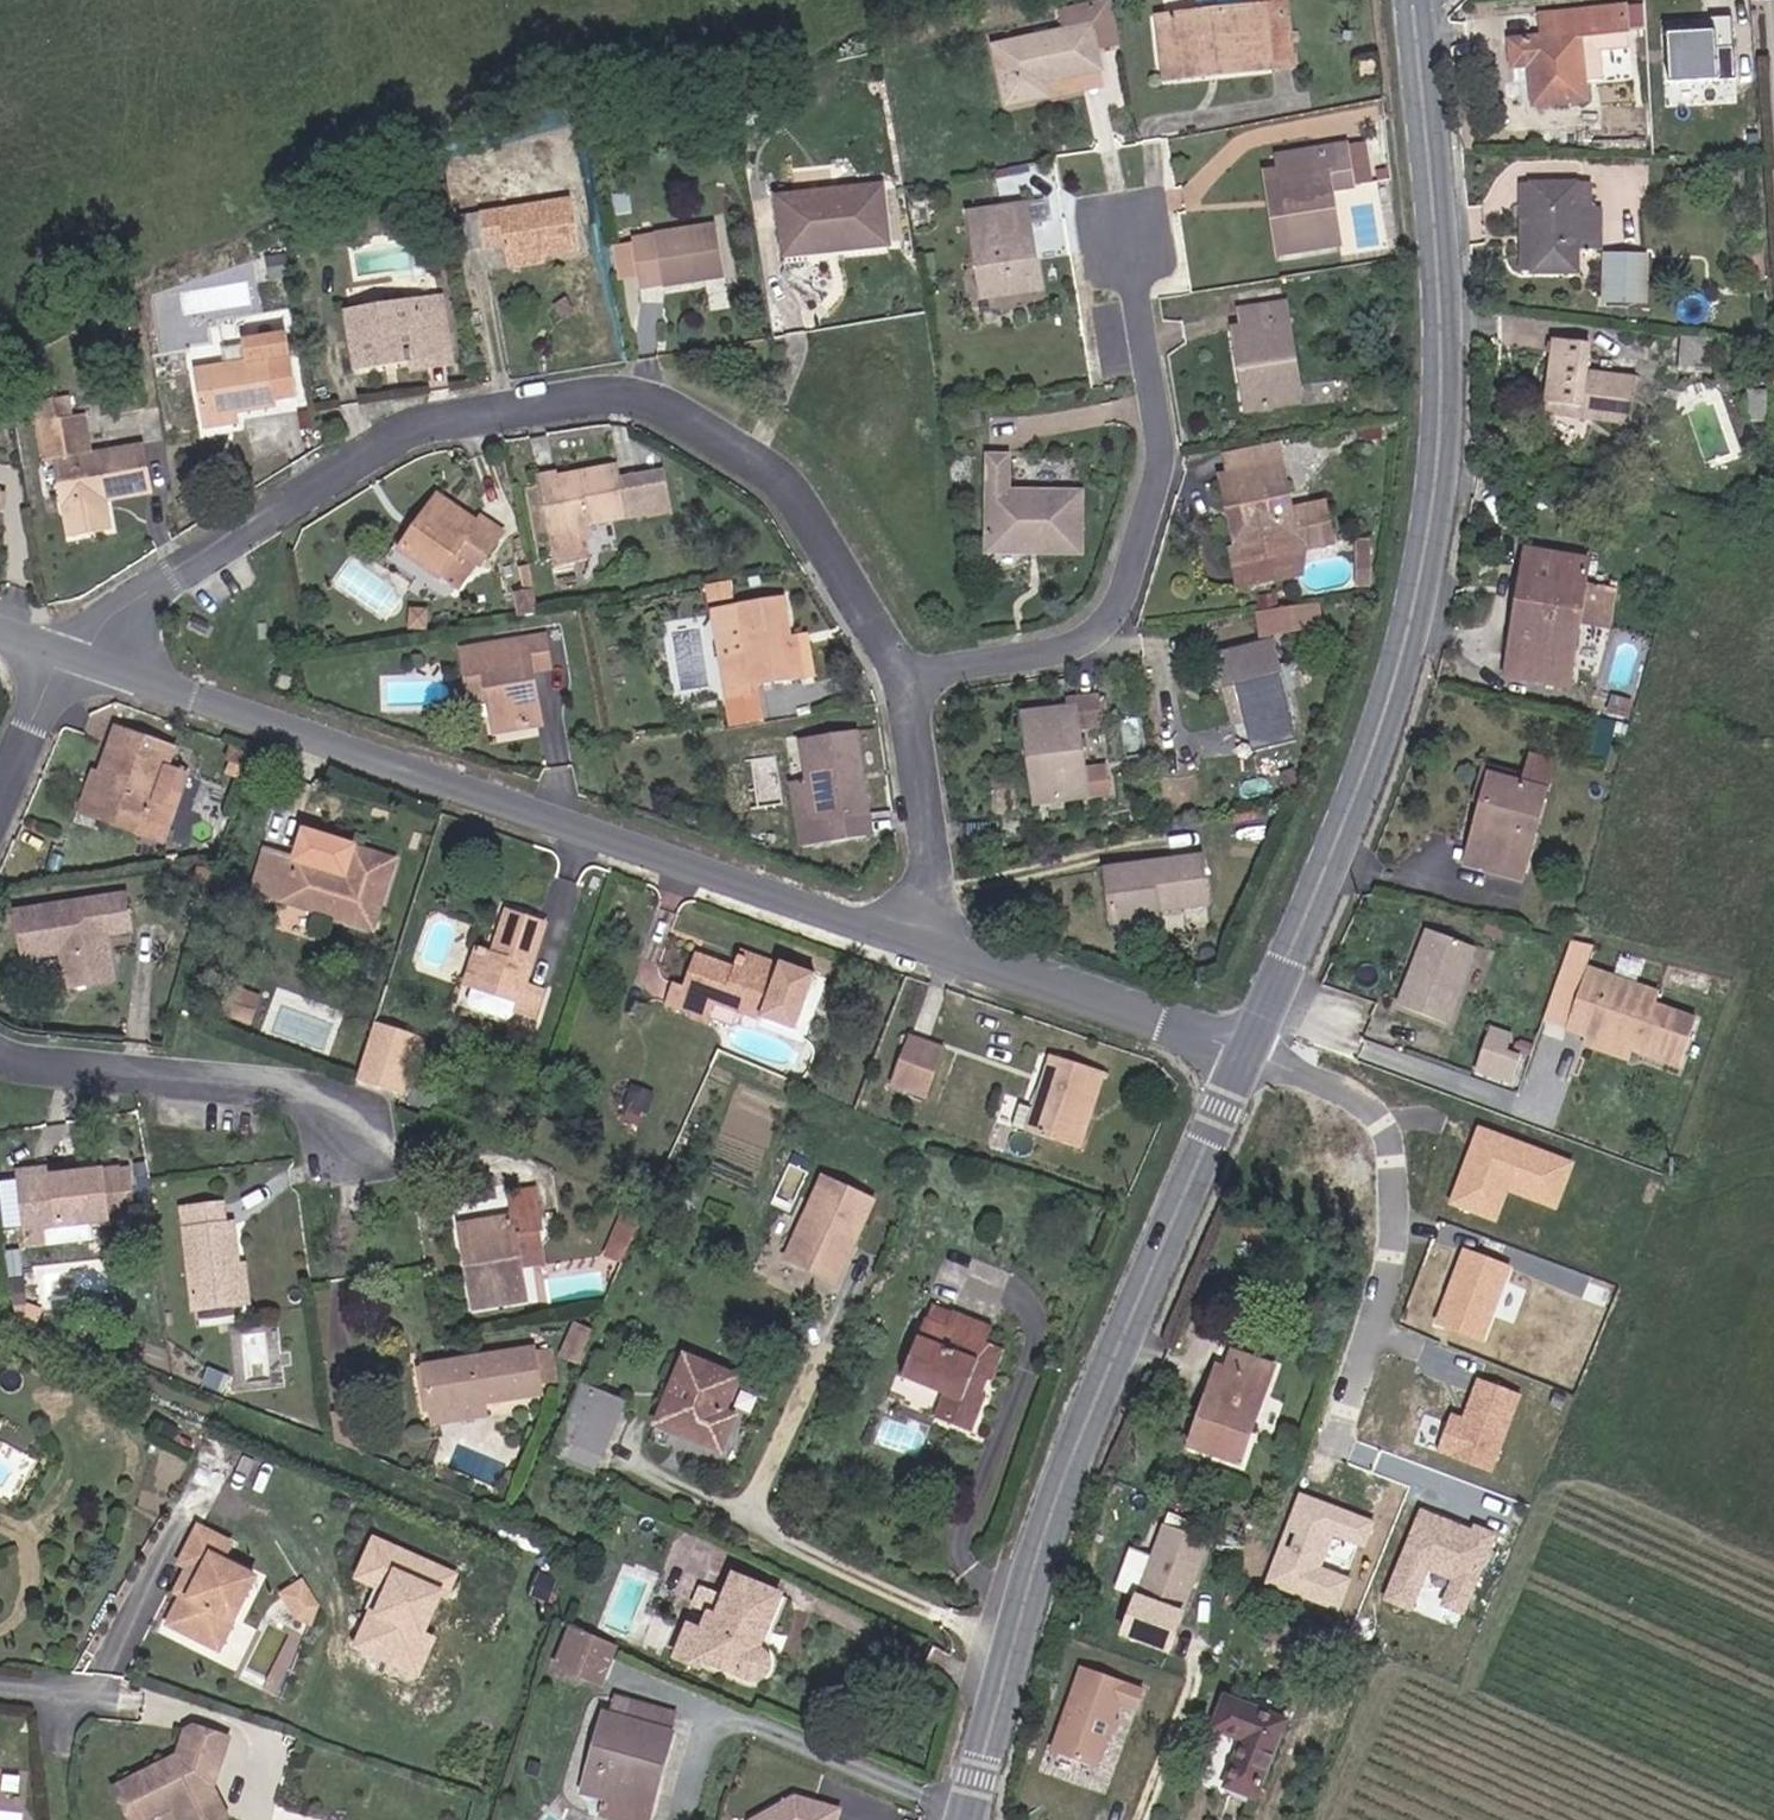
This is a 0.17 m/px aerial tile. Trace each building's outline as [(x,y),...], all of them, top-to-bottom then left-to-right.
[(1164,18),(1171,85),(1304,70),(1298,0),(1272,0),(1273,6),(1164,18)] [(1071,32),(1002,45),(1013,110),(1111,89),(1106,54),(1125,53),(1117,4),(1068,16),(1071,32)] [(1550,39),(1519,39),(1519,73),(1537,72),(1540,111),(1597,105),(1590,41),(1638,37),(1637,10),(1549,16),(1550,39)] [(1759,51),(1726,49),(1727,158),(1767,157),(1759,51)] [(1357,144),(1286,159),(1287,170),(1271,173),(1285,260),(1352,251),(1343,195),(1363,192),(1357,144)] [(889,185),(782,198),(790,259),(899,250),(889,185)] [(1602,185),(1534,187),(1529,272),(1587,275),(1591,248),(1609,248),(1609,211),(1602,205),(1602,185)] [(581,198),(491,212),(497,253),(510,250),(514,271),(592,253),(581,198)] [(1034,205),(972,213),(984,303),(1048,294),(1034,205)] [(324,223),(332,245),(354,236),(346,214),(324,223)] [(720,226),(640,242),(647,293),(731,280),(720,226)] [(1659,258),(1614,258),(1612,305),(1661,310),(1659,258)] [(968,270),(972,302),(983,301),(979,269),(968,270)] [(464,368),(451,296),(349,310),(360,373),(410,367),(408,352),(419,348),(423,372),(464,368)] [(1296,305),(1248,311),(1250,331),(1241,332),(1251,416),(1306,408),(1296,305)] [(294,336),(248,340),(252,362),(205,370),(214,431),(248,427),(246,412),(284,407),(284,399),(302,398),(294,336)] [(1598,344),(1560,340),(1553,404),(1641,418),(1644,381),(1596,375),(1598,344)] [(77,399),(33,408),(43,468),(62,465),(75,540),(118,533),(113,507),(163,498),(151,447),(102,455),(96,422),(83,422),(77,399)] [(1236,551),(1247,589),(1309,580),(1314,553),(1345,548),(1332,505),(1301,513),(1286,447),(1231,457),(1236,476),(1226,480),(1240,550),(1236,551)] [(1021,457),(993,456),(992,553),(1091,558),(1091,492),(1020,491),(1021,457)] [(628,465),(546,482),(559,560),(598,555),(594,530),(637,523),(628,465)] [(487,525),(443,494),(397,559),(464,598),(514,534),(492,518),(487,525)] [(1379,541),(1363,542),(1366,588),(1380,588),(1379,541)] [(1597,561),(1534,552),(1516,678),(1581,690),(1588,630),(1597,561)] [(383,616),(399,593),(350,558),(334,581),(383,616)] [(739,583),(713,588),(736,729),(772,724),(767,689),(825,680),(817,636),(801,638),(794,599),(746,606),(739,583)] [(529,618),(547,616),(544,593),(526,594),(529,618)] [(1328,608),(1267,616),(1268,641),(1331,632),(1328,608)] [(557,638),(466,651),(475,706),(495,703),(504,735),(552,729),(544,675),(563,675),(557,638)] [(1278,641),(1221,655),(1233,721),(1246,717),(1260,754),(1310,743),(1278,641)] [(295,670),(308,676),(313,667),(300,659),(295,670)] [(1077,707),(1028,714),(1040,808),(1119,801),(1115,766),(1093,769),(1088,732),(1112,729),(1107,696),(1075,697),(1077,707)] [(204,757),(122,729),(86,814),(173,850),(204,757)] [(867,734),(805,742),(807,777),(814,777),(825,851),(886,837),(867,734)] [(1533,783),(1494,773),(1470,865),(1534,885),(1567,764),(1541,755),(1533,783)] [(349,876),(273,850),(258,896),(384,935),(410,861),(358,846),(349,876)] [(1212,857),(1113,870),(1122,924),(1223,911),(1212,857)] [(133,897),(17,913),(25,968),(63,962),(70,994),(123,984),(117,942),(142,937),(133,897)] [(558,926),(515,910),(500,953),(486,949),(473,988),(527,1006),(523,1020),(548,1030),(559,992),(540,987),(558,926)] [(1487,953),(1435,931),(1408,1009),(1459,1028),(1487,953)] [(683,943),(672,975),(685,979),(696,947),(683,943)] [(786,966),(759,954),(753,973),(706,954),(693,989),(681,985),(674,1010),(719,1026),(727,1007),(769,1022),(786,966)] [(1671,994),(1596,970),(1573,1035),(1686,1072),(1706,1018),(1667,1005),(1671,994)] [(438,1044),(383,1024),(363,1086),(440,1114),(448,1093),(422,1084),(438,1044)] [(1490,1024),(1477,1073),(1516,1083),(1524,1053),(1510,1049),(1515,1030),(1490,1024)] [(955,1051),(915,1035),(895,1087),(937,1102),(955,1051)] [(1112,1075),(1061,1057),(1038,1131),(1091,1152),(1112,1075)] [(630,1108),(659,1121),(668,1096),(640,1084),(630,1108)] [(1561,1208),(1578,1157),(1479,1124),(1451,1205),(1501,1221),(1511,1191),(1561,1208)] [(86,1164),(23,1171),(32,1250),(50,1247),(49,1231),(134,1226),(129,1170),(88,1174),(86,1164)] [(784,1259),(841,1284),(880,1196),(823,1171),(784,1259)] [(520,1219),(465,1228),(481,1310),(537,1304),(525,1238),(553,1233),(546,1188),(517,1194),(520,1219)] [(614,1240),(632,1248),(650,1210),(629,1201),(614,1240)] [(234,1205),(185,1210),(201,1313),(262,1306),(255,1264),(249,1265),(244,1223),(236,1222),(234,1205)] [(609,1250),(628,1259),(632,1248),(614,1240),(609,1250)] [(1487,1342),(1517,1263),(1465,1244),(1436,1323),(1487,1342)] [(1001,1329),(942,1306),(908,1382),(954,1396),(943,1421),(982,1437),(1013,1352),(995,1343),(1001,1329)] [(603,1333),(585,1325),(569,1358),(588,1366),(603,1333)] [(546,1346),(423,1369),(434,1427),(497,1420),(494,1407),(556,1397),(546,1346)] [(1287,1367),(1245,1353),(1233,1370),(1224,1367),(1203,1416),(1194,1449),(1249,1469),(1287,1367)] [(750,1379),(689,1354),(662,1429),(730,1458),(748,1418),(738,1414),(750,1379)] [(1438,1450),(1494,1473),(1527,1392),(1481,1373),(1464,1413),(1455,1409),(1438,1450)] [(636,1405),(590,1385),(561,1455),(604,1478),(636,1405)] [(1345,1608),(1356,1568),(1359,1569),(1374,1514),(1296,1492),(1270,1587),(1345,1608)] [(1470,1616),(1498,1533),(1418,1506),(1386,1601),(1417,1611),(1430,1572),(1451,1579),(1442,1607),(1470,1616)] [(1214,1541),(1161,1521),(1131,1600),(1184,1620),(1214,1541)] [(243,1542),(205,1527),(184,1566),(194,1571),(181,1594),(186,1596),(173,1628),(227,1654),(262,1579),(231,1561),(243,1542)] [(399,1663),(442,1565),(377,1537),(361,1576),(386,1587),(360,1647),(399,1663)] [(300,1577),(280,1593),(299,1616),(319,1599),(300,1577)] [(790,1600),(738,1578),(721,1619),(713,1615),(706,1630),(696,1623),(676,1664),(707,1677),(710,1667),(760,1687),(772,1682),(778,1670),(777,1659),(769,1651),(790,1600)] [(558,1667),(610,1689),(626,1650),(576,1628),(558,1667)] [(1251,1646),(1298,1666),(1306,1649),(1259,1628),(1251,1646)] [(1130,1679),(1078,1661),(1047,1747),(1098,1766),(1130,1679)] [(1300,1719),(1233,1693),(1221,1730),(1251,1742),(1233,1787),(1267,1804),(1300,1719)] [(611,1714),(590,1794),(612,1803),(608,1819),(611,1819),(662,1819),(685,1713),(640,1702),(638,1720),(611,1714)] [(119,1788),(137,1819),(160,1819),(179,1811),(185,1819),(236,1819),(237,1816),(224,1789),(239,1737),(200,1727),(190,1732),(186,1756),(119,1788)] [(843,1804),(794,1791),(748,1819),(839,1819),(843,1804)]
